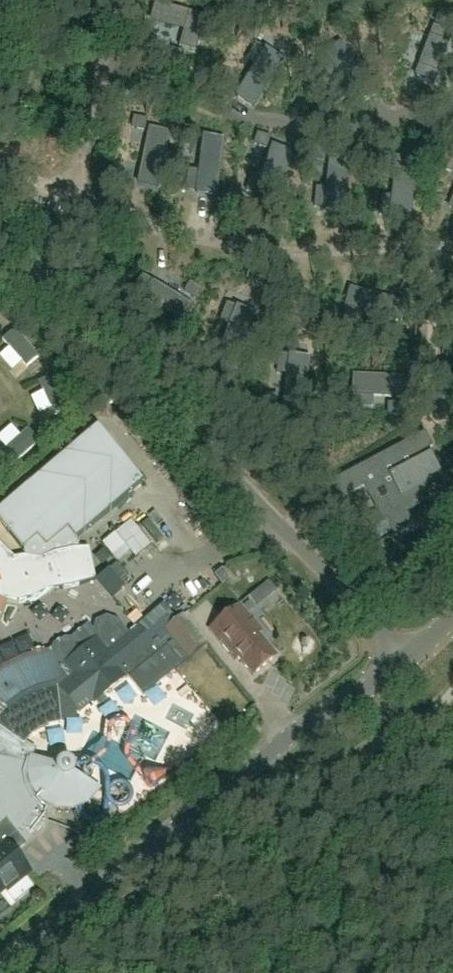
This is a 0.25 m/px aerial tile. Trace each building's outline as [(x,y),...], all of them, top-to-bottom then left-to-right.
[(442,168),(451,172),(452,169),(452,159),(447,156),(442,168)] [(253,165),(237,169),(240,179),(256,176),(253,165)] [(154,202),(154,192),(138,191),(138,202),(154,202)] [(142,272),(128,294),(183,327),(196,305),(142,272)] [(21,331),(9,343),(28,362),(40,350),(21,331)] [(3,364),(16,372),(24,361),(11,352),(3,364)] [(41,417),(53,411),(47,397),(35,403),(41,417)] [(4,599),(19,602),(34,598),(46,590),(64,589),(79,586),(96,580),(89,549),(78,549),(77,538),(146,482),(100,426),(0,507),(0,521),(22,549),(23,548),(24,557),(14,559),(14,558),(0,544),(0,610),(4,599)] [(11,445),(22,436),(14,427),(3,436),(11,445)] [(23,470),(47,447),(31,431),(7,453),(23,470)] [(425,432),(334,480),(343,498),(364,487),(370,498),(374,495),(382,510),(387,519),(396,536),(414,526),(408,513),(402,502),(429,487),(445,479),(429,449),(433,447),(425,432)] [(117,565),(123,575),(143,564),(121,524),(98,537),(114,566),(117,565)] [(253,675),(277,656),(259,633),(262,631),(241,604),(210,629),(235,660),(238,657),(253,675)] [(29,871),(15,853),(27,844),(44,830),(48,819),(52,807),(56,808),(72,809),(87,802),(99,790),(100,788),(98,788),(73,774),(73,773),(74,771),(74,770),(73,768),(73,767),(72,766),(71,764),(69,764),(68,763),(67,763),(65,762),(63,763),(62,763),(61,764),(59,765),(58,766),(58,767),(31,758),(35,750),(24,743),(31,735),(39,729),(49,724),(60,722),(60,721),(77,719),(77,712),(79,711),(79,712),(93,700),(95,702),(127,675),(143,695),(178,666),(207,643),(184,615),(167,629),(168,630),(152,643),(139,627),(127,637),(123,633),(117,624),(116,623),(114,622),(113,621),(111,620),(109,620),(107,620),(105,620),(104,621),(102,622),(101,623),(100,624),(99,626),(98,627),(98,629),(97,631),(98,633),(98,635),(99,636),(81,652),(78,648),(71,643),(63,643),(58,646),(56,647),(52,654),(27,660),(5,670),(4,670),(0,673),(0,894),(29,871)] [(198,736),(202,724),(184,717),(180,729),(198,736)] [(73,853),(85,844),(78,836),(67,845),(73,853)]
